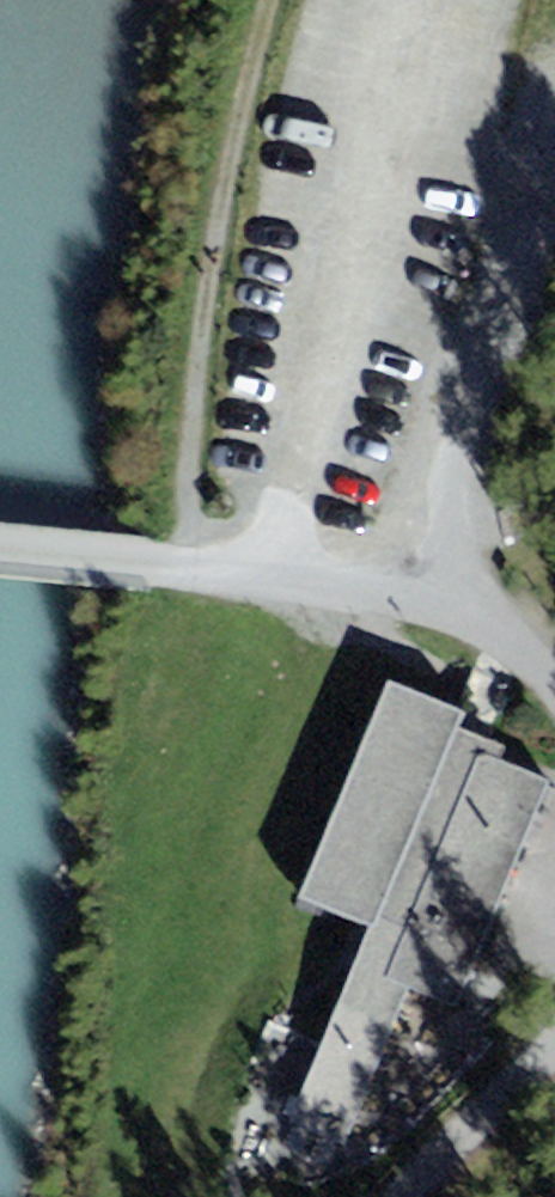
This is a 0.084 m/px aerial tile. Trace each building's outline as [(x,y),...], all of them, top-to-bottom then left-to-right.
[(467,716),(392,686),(300,900),(378,929),(296,1124),(341,1144),(405,1000),(449,1015),(514,851),(543,778),(501,762),(507,746),(462,728),(467,716)]
